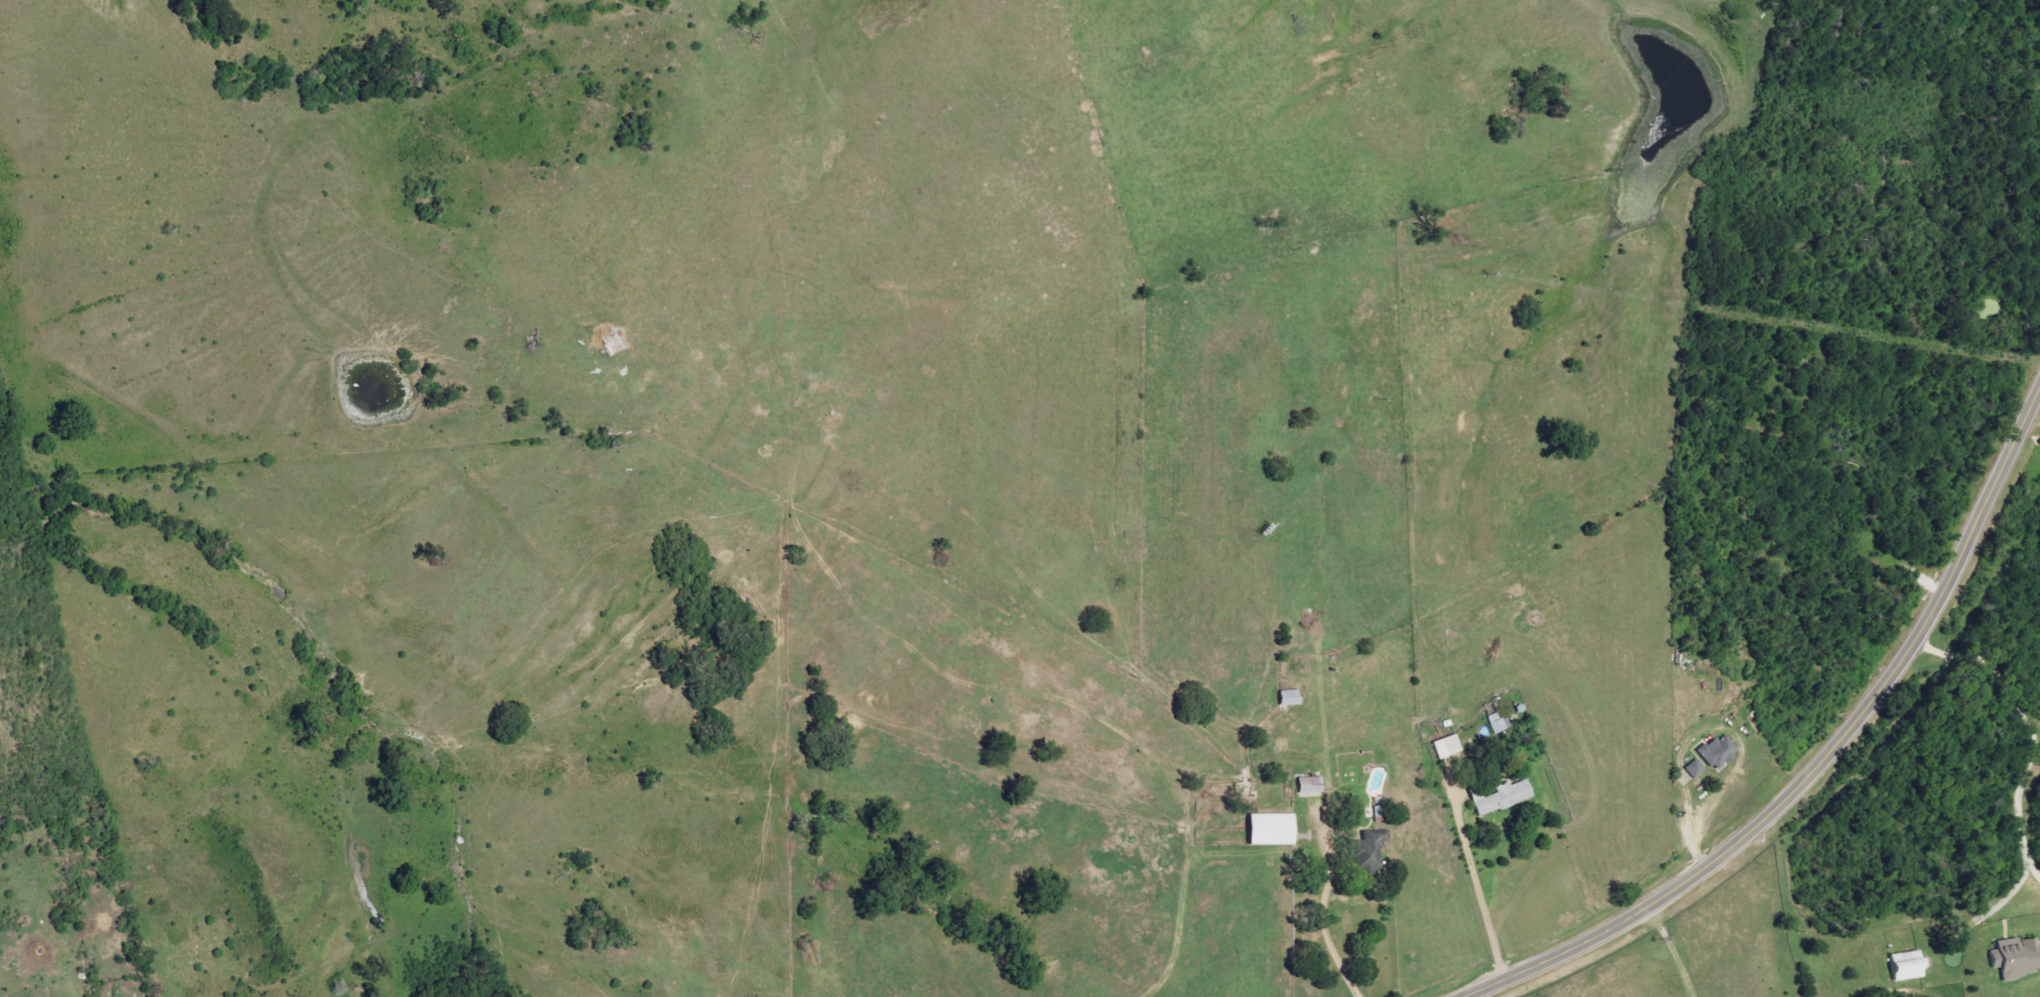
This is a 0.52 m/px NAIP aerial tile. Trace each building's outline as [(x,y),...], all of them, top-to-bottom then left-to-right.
[(1281,690),(1282,706),(1302,705),(1301,690),(1281,690)] [(1715,772),(1741,752),(1726,732),(1700,752),(1715,772)] [(1463,751),(1457,734),(1433,742),(1439,759),(1463,751)] [(1706,771),(1697,759),(1686,768),(1695,780),(1706,771)] [(1325,794),(1324,777),(1300,778),(1301,795),(1325,794)] [(1535,798),(1529,779),(1511,785),(1510,782),(1496,786),(1498,793),(1486,797),(1483,790),(1471,794),(1479,817),(1535,798)] [(1297,845),(1296,814),(1252,815),(1252,845),(1297,845)] [(1392,826),(1386,821),(1377,831),(1373,827),(1347,858),(1372,879),(1391,858),(1385,853),(1397,840),(1387,832),(1392,826)] [(2037,975),(2036,969),(2039,968),(2039,944),(2038,936),(1997,944),(1999,950),(1989,951),(1993,969),(2001,967),(2004,981),(2037,975)]
